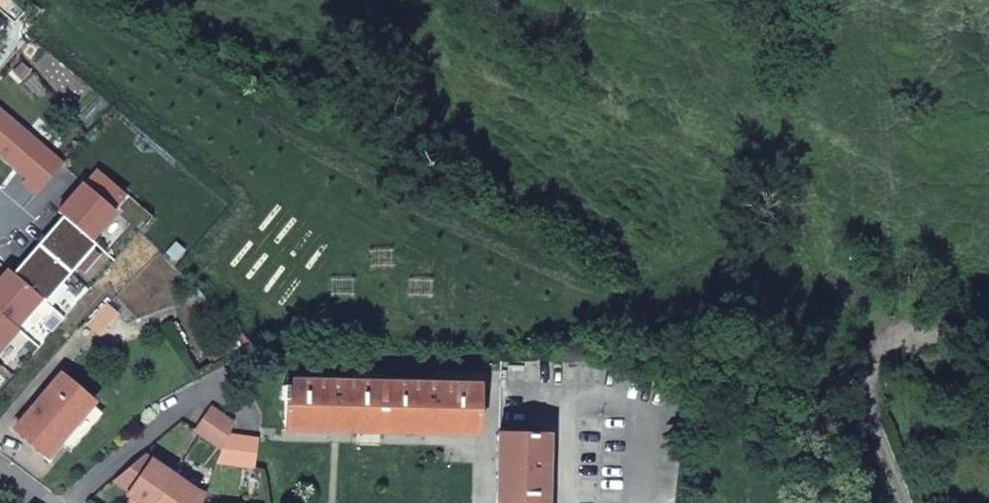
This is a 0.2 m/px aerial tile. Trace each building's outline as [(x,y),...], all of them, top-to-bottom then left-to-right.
[(38,193),(63,163),(0,110),(0,152),(27,175),(23,180),(38,193)] [(64,215),(92,239),(116,210),(113,207),(123,194),(94,170),(59,211),(64,215)] [(39,244),(72,272),(96,243),(92,239),(64,215),(39,244)] [(39,244),(14,273),(42,297),(47,301),(72,272),(39,244)] [(42,297),(14,273),(9,269),(0,280),(0,312),(17,326),(42,297)] [(103,301),(86,321),(97,331),(113,311),(103,301)] [(19,328),(17,326),(0,312),(0,350),(19,328)] [(14,428),(47,454),(93,402),(60,374),(14,428)] [(289,428),(477,431),(478,383),(289,380),(289,428)] [(196,429),(224,448),(229,435),(234,422),(211,407),(196,429)] [(553,435),(504,434),(502,502),(551,502),(553,435)] [(229,435),(224,448),(219,461),(255,465),(258,438),(229,435)] [(174,474),(151,458),(145,453),(115,479),(129,489),(127,492),(138,500),(137,502),(154,502),(174,474)] [(174,474),(154,502),(203,502),(207,493),(196,489),(174,474)]
